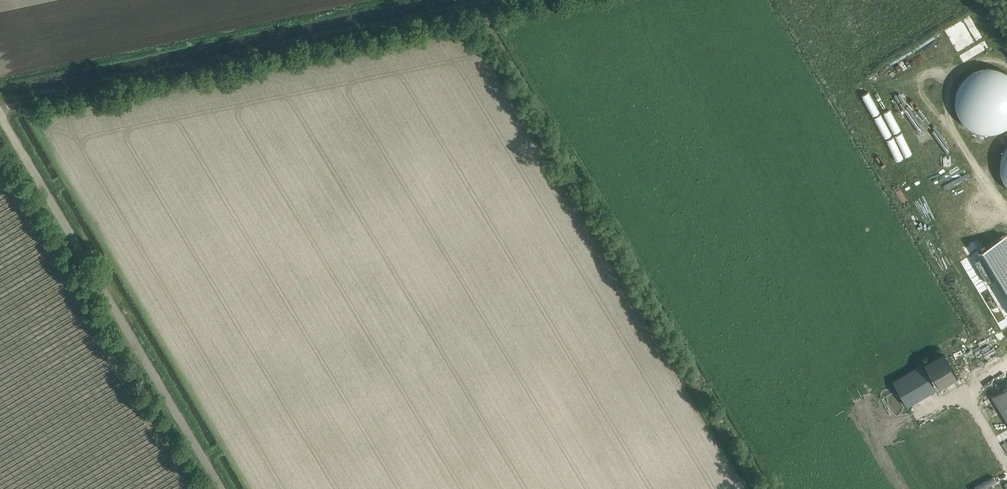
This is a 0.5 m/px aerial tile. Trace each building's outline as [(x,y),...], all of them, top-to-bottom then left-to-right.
[(998,68),(991,66),(973,66),(958,84),(957,89),(957,114),(973,127),(985,131),(992,131),(989,130),(1005,129),(1006,127),(1006,75),(998,68)] [(961,262),(1002,330),(1006,327),(1006,237),(1006,235),(961,262)] [(957,377),(943,352),(924,363),(939,387),(957,377)] [(894,382),(908,406),(936,389),(922,365),(894,382)] [(992,397),(1006,421),(1006,388),(992,397)]
